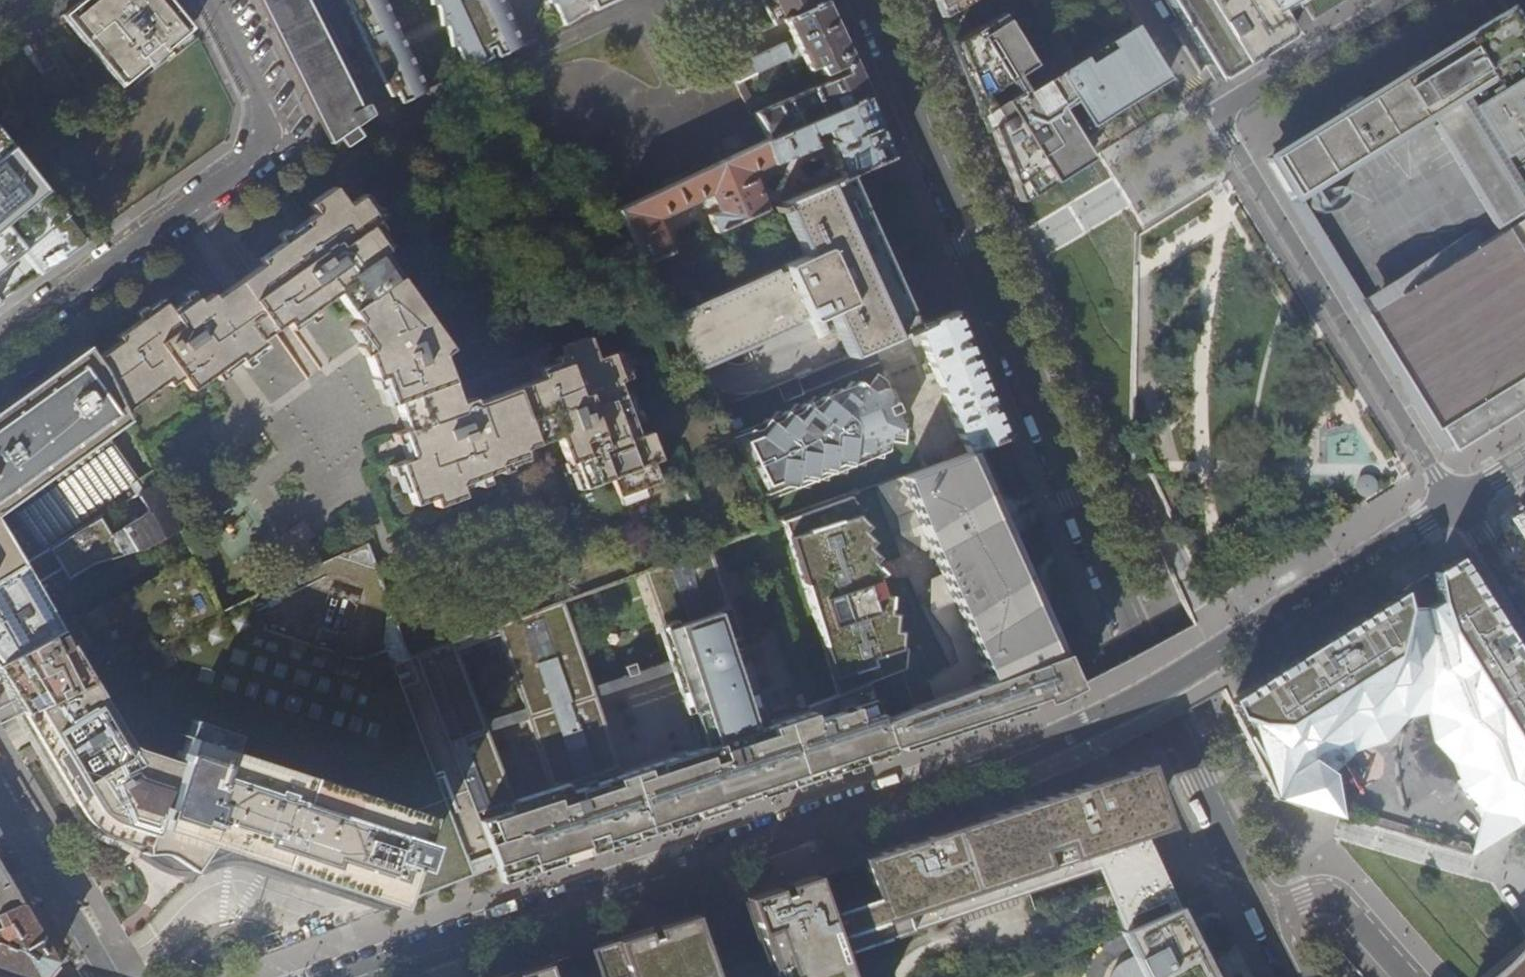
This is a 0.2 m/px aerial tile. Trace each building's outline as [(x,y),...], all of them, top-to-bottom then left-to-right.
[(121,88),(194,28),(171,0),(81,0),(62,15),(121,88)] [(306,98),(328,142),(368,112),(312,0),(257,0),(306,98)] [(398,107),(430,91),(385,0),(343,0),(398,107)] [(471,71),(524,44),(502,0),(436,0),(471,71)] [(564,25),(614,0),(552,0),(564,25)] [(712,8),(730,0),(708,0),(712,8)] [(775,24),(785,20),(784,19),(824,1),(824,0),(764,0),(775,24)] [(941,17),(969,0),(933,0),(941,17)] [(1198,53),(1215,80),(1250,57),(1292,32),(1272,0),(1165,0),(1198,53)] [(784,19),(785,20),(780,30),(794,39),(834,20),(820,12),(824,1),(784,19)] [(701,18),(707,31),(726,23),(721,10),(701,18)] [(1005,169),(1018,200),(1028,194),(1066,171),(1082,161),(1068,137),(1167,76),(1163,69),(1155,56),(1144,38),(1137,28),(1134,22),(1041,80),(999,12),(952,42),(956,50),(980,110),(1005,169)] [(766,141),(869,97),(862,82),(839,32),(834,20),(794,39),(749,60),(756,73),(789,57),(793,66),(804,61),(807,69),(810,68),(813,73),(820,70),(822,74),(826,73),(829,81),(755,113),(766,141)] [(1523,214),(1366,310),(1397,361),(1421,401),(1412,406),(1427,430),(1441,452),(1450,446),(1452,450),(1453,452),(1465,445),(1509,418),(1524,408),(1524,57),(1523,54),(1504,22),(1477,38),(1406,81),(1353,113),(1284,154),(1274,161),(1280,170),(1291,189),(1313,176),(1308,167),(1315,162),(1321,171),(1343,157),(1338,149),(1347,144),(1352,152),(1375,138),(1370,130),(1434,92),(1441,105),(1426,114),(1462,174),(1471,168),(1503,219),(1519,209),(1523,214)] [(709,36),(716,52),(743,40),(746,30),(733,25),(709,36)] [(746,81),(739,84),(748,105),(755,102),(746,81)] [(881,126),(869,97),(766,141),(619,211),(644,264),(671,251),(657,220),(708,196),(716,212),(707,216),(714,231),(767,207),(752,174),(772,166),(772,167),(813,149),(807,136),(823,129),(827,139),(825,140),(840,177),(846,175),(873,164),(893,155),(881,126)] [(86,239),(0,134),(0,301),(86,239)] [(784,199),(830,181),(826,174),(782,193),(784,199)] [(853,190),(846,175),(840,177),(830,181),(784,199),(774,204),(777,211),(783,208),(803,255),(785,263),(784,264),(783,266),(784,270),(777,273),(774,269),(670,318),(696,371),(799,321),(796,316),(803,313),(805,316),(808,317),(827,308),(849,357),(915,329),(904,306),(901,298),(873,235),(853,190)] [(117,338),(93,354),(107,374),(120,402),(162,374),(167,380),(179,372),(188,384),(235,353),(238,356),(262,340),(259,335),(285,318),(289,325),(338,293),(358,323),(355,326),(370,349),(365,353),(374,377),(380,376),(391,403),(396,401),(406,428),(401,430),(411,457),(397,462),(413,504),(432,497),(435,506),(462,497),(457,484),(498,469),(495,462),(522,453),(520,448),(555,435),(566,463),(571,461),(581,488),(609,477),(616,496),(657,481),(651,463),(660,460),(650,432),(639,436),(618,383),(623,381),(612,354),(596,360),(588,337),(561,347),(566,363),(540,372),(541,378),(474,402),(471,396),(458,401),(440,353),(448,347),(377,253),(381,250),(366,228),(373,222),(357,198),(344,207),(331,188),(306,204),(312,214),(301,222),(304,226),(280,242),(280,243),(257,260),(260,265),(218,293),(211,298),(207,292),(195,301),(191,296),(168,311),(159,300),(113,332),(117,338)] [(930,322),(916,328),(921,341),(963,446),(933,456),(935,462),(970,450),(1007,436),(996,411),(970,345),(963,327),(956,311),(943,316),(930,322)] [(101,517),(139,494),(158,482),(154,475),(137,483),(104,437),(131,425),(120,402),(107,374),(93,354),(87,346),(57,367),(34,383),(27,374),(0,393),(0,578),(101,517)] [(753,429),(729,439),(757,498),(777,489),(777,487),(794,488),(795,479),(813,480),(814,472),(831,473),(832,464),(849,466),(851,456),(869,458),(870,449),(887,450),(888,441),(906,443),(908,430),(905,423),(901,424),(896,412),(900,411),(896,401),(892,403),(886,390),(890,388),(887,379),(876,371),(866,383),(858,378),(847,392),(839,386),(829,399),(821,393),(811,406),(802,400),(792,414),(783,408),(773,422),(765,416),(754,431),(753,429)] [(980,724),(1006,716),(1030,708),(1055,699),(1076,686),(1072,678),(1068,670),(1063,658),(1046,621),(1023,569),(1014,549),(1000,519),(978,467),(970,450),(935,462),(925,466),(890,479),(982,683),(972,687),(917,708),(881,721),(867,683),(840,694),(807,706),(808,709),(767,723),(708,547),(644,571),(701,745),(620,773),(565,601),(417,656),(495,867),(502,884),(526,876),(654,833),(718,811),(727,809),(726,806),(738,802),(738,804),(756,798),(756,796),(764,793),(765,796),(790,787),(873,760),(892,754),(890,749),(899,746),(901,751),(919,745),(980,724)] [(158,482),(139,494),(149,511),(123,527),(137,550),(182,529),(160,482),(158,482)] [(867,683),(903,670),(906,668),(906,648),(900,648),(900,631),(894,631),(894,613),(887,613),(888,595),(880,595),(872,562),(878,556),(867,546),(872,540),(862,530),(867,525),(856,515),(861,509),(850,499),(849,494),(782,520),(840,694),(867,683)] [(0,578),(0,661),(61,628),(42,594),(94,564),(124,555),(101,517),(0,578)] [(23,713),(28,722),(83,815),(88,821),(96,828),(108,833),(140,846),(141,853),(157,851),(163,853),(172,857),(189,868),(210,844),(240,853),(267,862),(285,868),(356,892),(397,905),(452,884),(495,867),(417,656),(407,659),(366,543),(220,615),(194,557),(61,628),(0,661),(0,675),(8,688),(23,713)] [(1225,699),(1274,799),(1327,814),(1470,856),(1473,854),(1473,853),(1524,821),(1524,662),(1456,557),(1432,571),(1434,579),(1437,601),(1428,611),(1407,608),(1402,590),(1349,623),(1225,699)] [(922,602),(909,606),(920,636),(933,631),(922,602)] [(961,657),(906,677),(917,708),(972,687),(961,657)] [(854,955),(1155,855),(1129,801),(1119,778),(1070,794),(1012,813),(941,836),(889,853),(865,861),(878,900),(843,912),(829,916),(821,891),(807,896),(784,904),(779,889),(755,897),(747,899),(768,961),(721,976),(862,976),(854,955)] [(20,902),(18,899),(16,896),(15,894),(0,869),(0,911),(20,902)] [(20,902),(0,911),(0,966),(32,976),(40,976),(54,960),(37,931),(20,902)] [(1177,906),(1121,930),(1135,957),(1123,963),(1117,967),(1114,970),(1110,976),(1213,976),(1185,924),(1177,906)] [(697,916),(685,920),(592,951),(601,976),(717,976),(697,916)] [(1484,976),(1524,976),(1524,941),(1484,976)] [(549,965),(512,976),(553,976),(549,965)]
